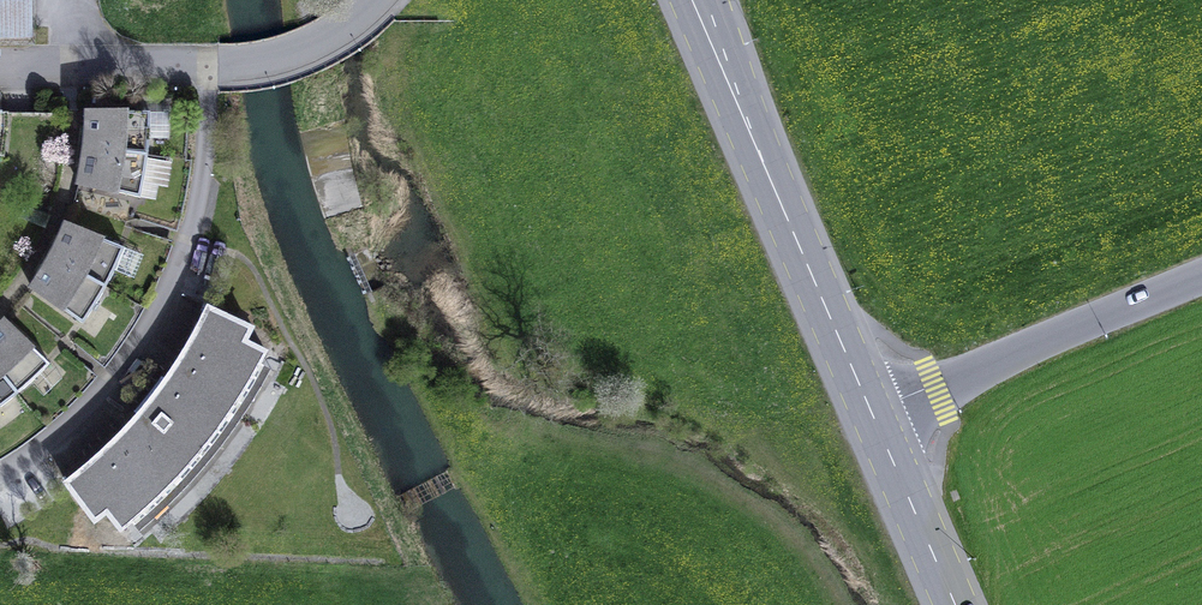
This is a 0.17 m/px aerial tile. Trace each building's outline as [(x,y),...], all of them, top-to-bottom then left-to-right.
[(31,0),(16,0),(0,0),(0,36),(31,36),(31,0)] [(168,139),(169,113),(87,112),(85,148),(148,155),(149,139),(168,139)] [(178,232),(185,203),(193,160),(195,112),(169,113),(168,139),(149,139),(148,155),(145,176),(140,197),(135,219),(178,232)] [(79,183),(140,197),(145,176),(148,155),(85,148),(79,183)] [(118,263),(124,247),(66,224),(51,257),(106,287),(118,263)] [(127,340),(146,308),(162,275),(175,241),(151,233),(147,246),(127,240),(124,247),(118,263),(106,287),(95,306),(83,323),(70,341),(105,369),(127,340)] [(32,287),(83,323),(95,306),(106,287),(51,257),(32,287)] [(245,342),(251,328),(209,308),(176,366),(148,404),(116,439),(66,482),(94,520),(106,511),(121,531),(148,508),(202,452),(229,417),(250,383),(267,352),(245,342)] [(50,364),(4,320),(0,324),(0,371),(18,393),(35,379),(50,364)] [(47,428),(74,403),(99,376),(65,348),(50,364),(35,379),(18,393),(0,407),(0,461),(17,450),(47,428)] [(18,393),(0,371),(0,407),(18,393)]
